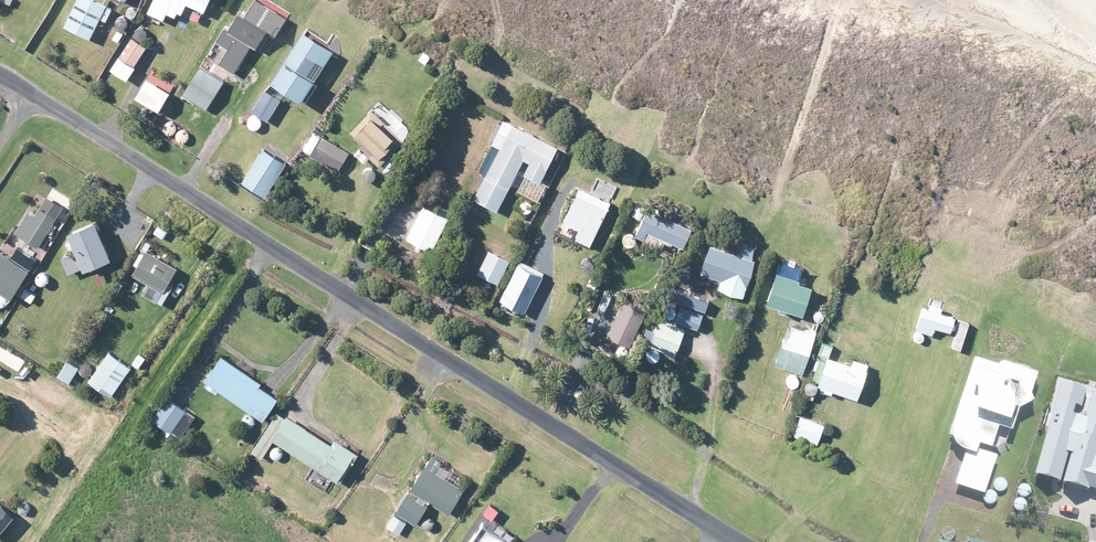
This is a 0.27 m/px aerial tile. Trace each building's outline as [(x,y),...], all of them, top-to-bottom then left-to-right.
[(63,30),(88,41),(104,7),(90,0),(77,0),(63,30)] [(147,15),(163,22),(165,16),(174,20),(176,15),(181,16),(186,5),(204,13),(209,0),(153,0),(147,15)] [(286,19),(255,0),(243,20),(235,16),(227,29),(223,27),(214,42),(227,50),(218,66),(233,74),(249,46),(256,50),(265,33),(274,38),(286,19)] [(301,34),(270,86),(303,105),(334,53),(301,34)] [(132,40),(112,70),(125,79),(145,49),(132,40)] [(200,67),(183,96),(206,109),(223,81),(200,67)] [(146,82),(135,99),(155,113),(167,95),(146,82)] [(263,93),(251,113),(265,121),(277,101),(263,93)] [(370,112),(348,133),(362,147),(359,150),(376,167),(401,142),(370,112)] [(500,148),(473,202),(496,213),(522,161),(529,165),(524,175),(543,184),(560,150),(504,123),(493,145),(500,148)] [(321,138),(311,156),(337,172),(348,154),(321,138)] [(284,164),(262,151),(241,186),(263,200),(284,164)] [(581,188),(563,224),(579,231),(574,241),(589,248),(611,202),(581,188)] [(27,212),(14,234),(39,248),(63,208),(46,198),(35,216),(27,212)] [(423,208),(406,241),(430,253),(447,220),(423,208)] [(647,209),(639,231),(686,250),(694,228),(647,209)] [(94,225),(65,237),(82,276),(110,264),(94,225)] [(710,248),(701,273),(722,281),(718,291),(743,300),(756,264),(710,248)] [(489,252),(477,275),(497,285),(509,262),(489,252)] [(147,253),(132,277),(163,295),(178,271),(147,253)] [(11,298),(28,271),(0,254),(0,291),(11,298)] [(540,278),(518,268),(501,304),(522,314),(540,278)] [(799,282),(776,276),(766,307),(803,318),(811,290),(797,286),(799,282)] [(709,303),(675,293),(671,306),(680,308),(675,324),(700,331),(709,303)] [(621,303),(607,337),(630,348),(645,314),(621,303)] [(922,310),(914,334),(932,339),(935,328),(952,333),(956,321),(922,310)] [(659,324),(649,347),(675,358),(685,335),(659,324)] [(803,375),(816,336),(792,328),(779,367),(803,375)] [(109,354),(87,384),(107,399),(130,369),(109,354)] [(968,442),(957,482),(987,491),(1007,423),(1014,425),(1030,373),(972,356),(948,436),(968,442)] [(219,357),(202,382),(262,423),(277,401),(259,388),(261,385),(219,357)] [(826,359),(817,386),(859,401),(871,368),(853,362),(851,368),(826,359)] [(64,361),(55,376),(68,384),(78,369),(64,361)] [(1034,473),(1060,481),(1069,450),(1072,451),(1063,482),(1087,489),(1088,485),(1095,487),(1095,389),(1094,388),(1086,416),(1074,412),(1077,402),(1081,404),(1086,386),(1062,379),(1034,473)] [(193,418),(164,399),(150,420),(178,439),(193,418)] [(276,414),(253,453),(262,459),(273,442),(341,483),(357,456),(333,442),(330,446),(286,420),(276,414)] [(802,416),(793,437),(815,446),(824,425),(802,416)] [(431,458),(386,529),(398,537),(406,524),(413,528),(429,504),(449,516),(464,492),(435,474),(441,464),(431,458)] [(11,518),(0,509),(0,531),(11,518)] [(483,527),(473,541),(506,541),(483,527)]
